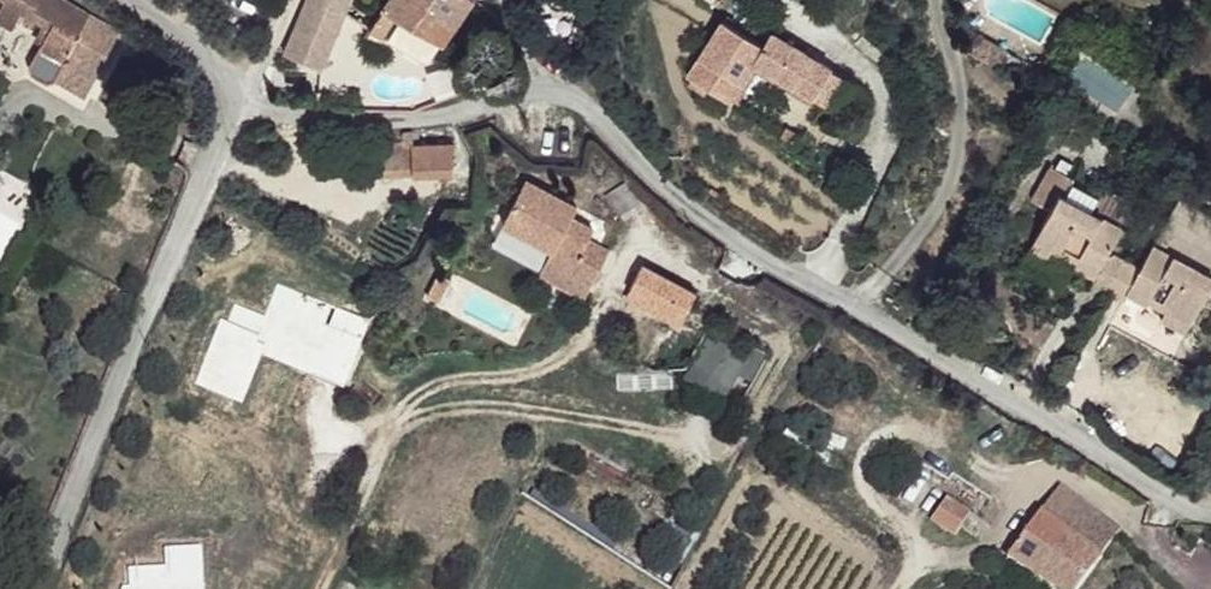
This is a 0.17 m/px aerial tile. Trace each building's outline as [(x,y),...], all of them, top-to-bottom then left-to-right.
[(3,16),(12,0),(0,0),(0,13),(3,16)] [(65,0),(17,0),(29,11),(46,21),(21,63),(27,69),(32,75),(40,78),(46,72),(55,56),(91,73),(117,28),(65,0)] [(294,59),(323,71),(354,0),(318,0),(294,59)] [(374,25),(422,63),(469,0),(391,0),(374,25)] [(536,0),(521,0),(514,9),(529,19),(538,2),(536,0)] [(848,86),(765,35),(754,50),(712,26),(679,82),(723,108),(748,73),(831,121),(848,86)] [(410,133),(395,132),(394,148),(358,148),(360,171),(450,170),(449,147),(409,146),(410,133)] [(576,207),(525,181),(500,227),(548,254),(545,261),(589,284),(605,250),(581,235),(586,224),(572,215),(576,207)] [(1172,200),(1137,267),(1104,248),(1113,229),(1051,196),(1021,256),(1046,269),(1052,261),(1066,270),(1062,278),(1132,317),(1139,309),(1155,318),(1151,326),(1175,339),(1210,263),(1210,220),(1172,200)] [(589,284),(545,261),(538,272),(584,295),(589,284)] [(687,295),(630,263),(617,290),(674,322),(687,295)] [(752,379),(764,352),(708,325),(682,380),(724,400),(737,372),(752,379)] [(1006,550),(1056,588),(1073,588),(1100,553),(1099,552),(1118,527),(1060,482),(1006,550)] [(965,509),(942,496),(929,519),(951,533),(957,523),(965,509)] [(981,518),(965,509),(957,523),(971,533),(981,518)]
